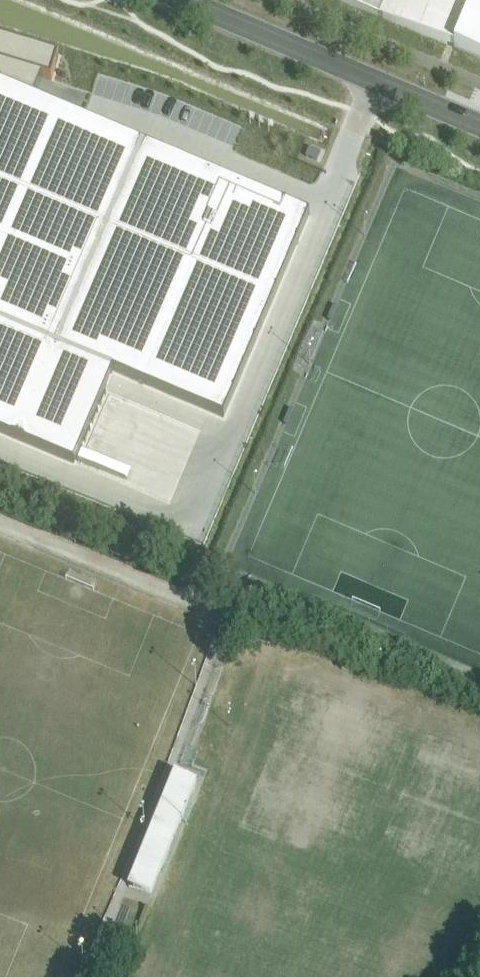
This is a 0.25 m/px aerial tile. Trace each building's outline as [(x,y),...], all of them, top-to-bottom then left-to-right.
[(379,16),(479,59),(479,0),(339,0),(379,16)] [(74,465),(113,373),(223,419),(310,216),(34,99),(42,79),(51,81),(58,57),(0,39),(0,434),(74,465)] [(151,896),(198,782),(174,772),(128,886),(151,896)]
